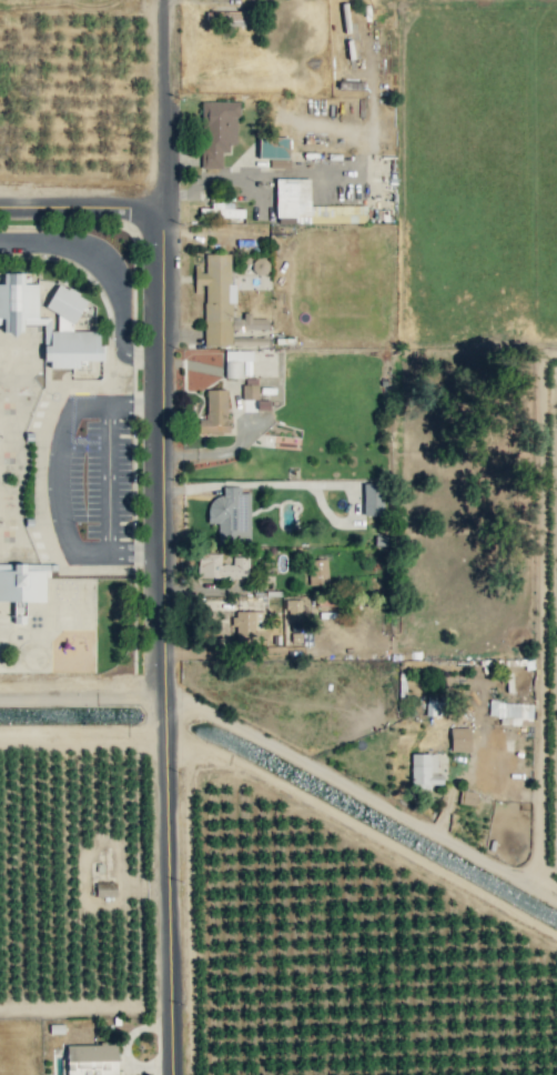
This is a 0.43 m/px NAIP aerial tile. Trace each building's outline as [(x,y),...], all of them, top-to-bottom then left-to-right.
[(245,21),(244,10),(225,12),(226,23),(245,21)] [(200,168),(221,168),(222,152),(229,152),(229,144),(237,144),(238,102),(201,101),(200,168)] [(258,137),(259,160),(279,160),(279,168),(289,168),(288,136),(258,137)] [(276,179),(277,224),(366,222),(365,205),(310,206),(309,178),(276,179)] [(199,207),(199,216),(244,217),(244,209),(236,208),(236,202),(210,202),(210,208),(199,207)] [(230,254),(205,254),(205,272),(196,272),(196,284),(204,284),(204,345),(231,345),(231,329),(267,329),(267,318),(251,318),(251,312),(243,312),(243,318),(234,318),(234,284),(230,284),(230,254)] [(19,336),(24,325),(43,324),(46,365),(102,362),(100,330),(71,331),(87,297),(52,281),(24,272),(0,273),(0,274),(0,327),(19,336)] [(225,378),(243,378),(243,361),(252,361),(253,351),(225,350),(225,378)] [(258,399),(258,378),(242,378),(242,399),(258,399)] [(227,389),(206,389),(206,418),(196,418),(197,433),(228,433),(227,389)] [(382,515),(383,484),(363,483),(363,515),(382,515)] [(250,493),(240,493),(240,486),(222,486),(222,495),(209,495),(209,523),(218,523),(218,542),(250,543),(250,493)] [(198,577),(248,578),(249,556),(232,556),(232,564),(221,564),(221,553),(198,553),(198,577)] [(309,585),(327,584),(327,559),(309,559),(309,585)] [(38,600),(55,562),(0,565),(0,602),(38,600)] [(285,620),(289,620),(289,642),(300,643),(300,619),(304,619),(304,599),(285,599),(285,620)] [(265,610),(233,611),(233,626),(235,626),(235,643),(266,643),(265,610)] [(533,703),(489,701),(488,715),(500,716),(500,723),(508,723),(508,724),(520,725),(520,719),(532,720),(533,703)] [(451,752),(471,751),(470,727),(450,727),(451,752)] [(436,753),(410,754),(412,790),(430,789),(430,784),(443,784),(443,774),(437,774),(436,753)] [(476,792),(460,789),(458,803),(474,805),(476,792)] [(96,897),(116,896),(115,882),(96,883),(96,897)] [(117,1044),(66,1044),(67,1074),(117,1074),(117,1044)]
